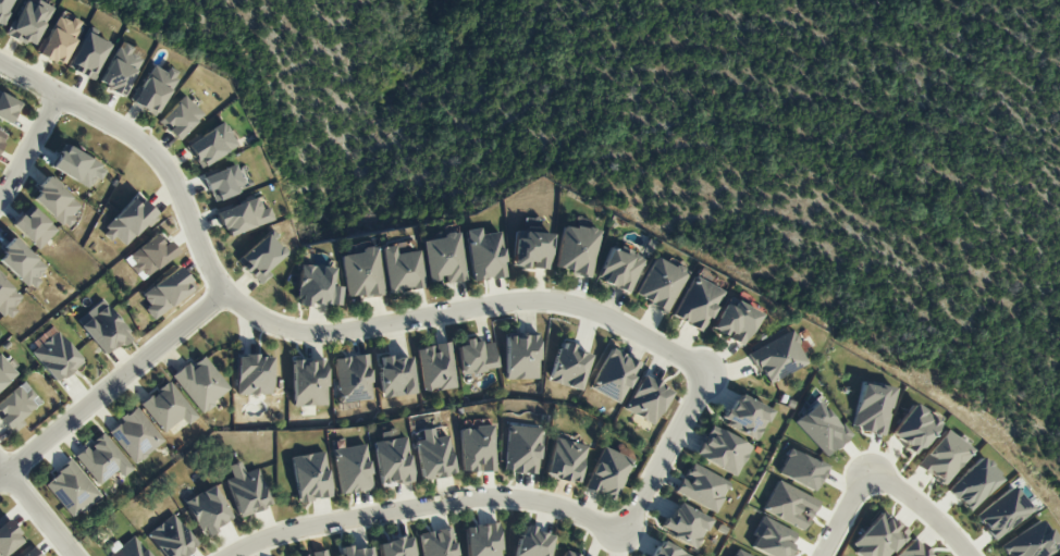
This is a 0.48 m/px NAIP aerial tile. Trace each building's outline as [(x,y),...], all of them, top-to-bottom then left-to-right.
[(2,25),(14,0),(0,0),(0,25),(2,25)] [(51,9),(32,0),(23,0),(6,35),(32,48),(51,9)] [(38,53),(62,66),(83,24),(70,17),(68,22),(57,16),(38,53)] [(108,43),(83,32),(67,69),(93,80),(108,43)] [(144,53),(119,41),(98,84),(122,97),(144,53)] [(152,116),(179,74),(167,66),(164,72),(153,65),(130,102),(152,116)] [(0,93),(0,119),(11,123),(20,101),(0,93)] [(202,114),(182,95),(157,122),(177,140),(202,114)] [(185,144),(199,168),(237,146),(223,123),(185,144)] [(106,169),(63,144),(50,168),(89,189),(95,178),(99,180),(106,169)] [(210,201),(242,193),(235,166),(204,174),(210,201)] [(30,198),(68,230),(76,221),(70,216),(80,205),(47,177),(30,198)] [(156,218),(133,197),(99,233),(109,242),(113,237),(123,246),(141,226),(145,230),(156,218)] [(272,221),(267,207),(260,210),(255,198),(216,211),(225,237),(272,221)] [(38,250),(56,230),(29,205),(11,225),(38,250)] [(598,231),(563,224),(554,269),(590,276),(598,231)] [(465,230),(471,281),(505,277),(500,232),(479,234),(479,228),(465,230)] [(550,233),(522,232),(521,239),(513,238),(511,267),(530,268),(548,269),(550,233)] [(458,233),(421,239),(428,282),(443,280),(444,284),(465,281),(458,233)] [(236,261),(259,285),(271,274),(266,270),(284,253),(266,234),(236,261)] [(31,292),(41,281),(36,277),(45,268),(14,239),(0,254),(0,264),(31,292)] [(419,250),(395,253),(394,245),(381,247),(387,293),(424,288),(419,250)] [(607,248),(595,279),(628,293),(643,258),(618,248),(616,252),(607,248)] [(340,253),(346,299),(383,294),(377,249),(340,253)] [(666,313),(686,272),(653,256),(633,297),(666,313)] [(338,307),(340,287),(331,286),(333,268),(300,264),(296,303),(338,307)] [(192,287),(175,266),(141,295),(149,305),(143,310),(152,320),(192,287)] [(722,291),(691,276),(672,317),(702,331),(722,291)] [(8,321),(17,310),(13,306),(21,297),(0,278),(0,313),(8,321)] [(726,337),(742,346),(759,315),(728,298),(711,329),(725,338),(726,337)] [(75,321),(104,356),(129,335),(100,300),(75,321)] [(29,349),(54,383),(81,363),(56,329),(29,349)] [(749,352),(765,385),(806,364),(789,331),(749,352)] [(539,379),(538,334),(504,335),(505,380),(539,379)] [(493,340),(456,344),(460,374),(496,370),(493,340)] [(456,387),(449,342),(433,345),(433,346),(416,349),(423,392),(456,387)] [(589,354),(572,350),(573,345),(558,342),(549,383),(581,389),(589,354)] [(590,390),(620,403),(639,362),(609,348),(590,390)] [(0,352),(0,388),(18,371),(1,352),(0,352)] [(377,359),(382,398),(414,394),(410,355),(377,359)] [(200,413),(229,390),(203,356),(190,366),(187,363),(171,376),(200,413)] [(270,394),(270,356),(236,356),(237,395),(270,394)] [(337,402),(370,400),(369,356),(335,357),(337,402)] [(326,405),(325,360),(292,361),(293,406),(326,405)] [(654,425),(670,390),(640,375),(623,410),(654,425)] [(20,419),(40,402),(23,382),(0,401),(0,420),(12,434),(24,424),(20,419)] [(181,418),(186,425),(196,417),(167,382),(139,405),(163,433),(181,418)] [(892,388),(883,386),(883,389),(859,384),(851,429),(884,435),(892,388)] [(756,440),(770,410),(734,393),(720,423),(756,440)] [(793,422),(826,457),(849,436),(816,400),(793,422)] [(889,436),(916,454),(937,422),(910,404),(889,436)] [(163,441),(134,406),(120,418),(122,421),(108,432),(134,465),(163,441)] [(494,471),(492,426),(458,428),(460,472),(479,472),(494,471)] [(540,428),(506,426),(503,471),(536,474),(540,428)] [(693,457),(736,475),(749,444),(706,426),(693,457)] [(453,475),(447,435),(433,437),(432,428),(419,430),(421,440),(413,441),(420,480),(453,475)] [(379,487),(412,483),(406,437),(396,438),(394,429),(378,431),(379,441),(372,442),(379,487)] [(916,467),(945,485),(969,448),(941,430),(916,467)] [(97,486),(116,471),(122,477),(132,470),(102,432),(87,444),(88,445),(74,456),(97,486)] [(586,445),(552,438),(543,476),(577,484),(586,445)] [(339,495),(371,490),(364,444),(332,449),(339,495)] [(615,501),(631,458),(600,447),(584,489),(615,501)] [(825,467),(789,449),(776,474),(812,492),(825,467)] [(329,497),(324,452),(290,456),(296,502),(329,497)] [(1000,478),(978,457),(946,491),(968,512),(1000,478)] [(70,518),(98,495),(71,461),(43,483),(70,518)] [(238,517),(270,506),(257,468),(244,472),(240,462),(228,466),(232,478),(225,480),(238,517)] [(673,492),(714,512),(729,483),(690,463),(682,479),(680,478),(673,492)] [(817,500),(776,481),(762,511),(803,530),(817,500)] [(231,520),(212,486),(184,501),(202,536),(231,520)] [(995,540),(1029,509),(1009,486),(974,518),(995,540)] [(694,549),(710,520),(675,502),(660,531),(694,549)] [(880,511),(849,546),(861,555),(886,555),(906,534),(880,511)] [(23,539),(1,515),(0,516),(0,555),(4,555),(23,539)] [(195,548),(176,515),(146,531),(161,555),(180,555),(195,548)] [(756,538),(750,548),(766,555),(785,555),(796,534),(761,516),(752,536),(756,538)] [(1006,555),(1040,555),(1056,546),(1039,520),(999,546),(1006,555)] [(498,524),(464,525),(465,555),(499,555),(498,524)] [(551,535),(532,531),(533,527),(520,524),(514,555),(547,555),(551,535)] [(452,529),(418,532),(421,555),(455,555),(452,529)] [(107,555),(149,555),(134,536),(107,555)] [(376,542),(378,555),(413,555),(410,537),(376,542)] [(910,539),(894,555),(929,555),(910,539)] [(659,540),(650,555),(689,555),(659,540)] [(338,555),(371,555),(370,547),(349,549),(349,546),(337,547),(338,555)] [(19,555),(37,555),(30,547),(19,555)]
